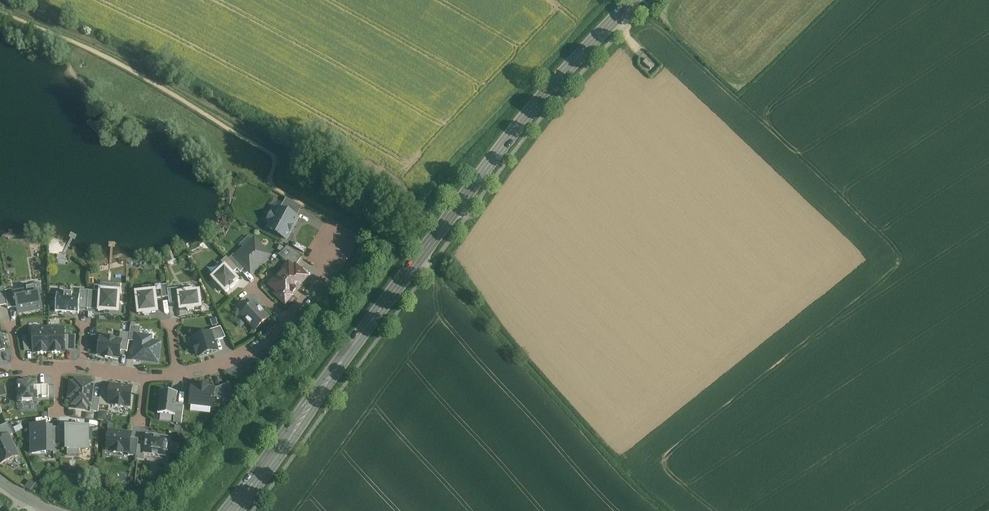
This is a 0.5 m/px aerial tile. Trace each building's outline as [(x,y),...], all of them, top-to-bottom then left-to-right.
[(653,66),(646,59),(643,63),(650,70),(653,66)] [(286,199),(280,210),(288,214),(288,213),(296,218),(302,207),(286,199)] [(286,240),(298,219),(296,218),(288,213),(288,214),(280,210),(278,209),(275,215),(272,214),(268,222),(270,223),(267,229),(277,234),(277,235),(286,240)] [(251,277),(272,258),(254,238),(233,257),(251,277)] [(287,247),(278,256),(289,266),(290,265),(294,269),(302,257),(287,247)] [(237,271),(226,259),(220,264),(224,267),(231,275),(237,271)] [(297,289),(307,277),(299,269),(297,272),(294,269),(290,265),(289,266),(281,275),(280,274),(270,285),(278,293),(276,295),(285,304),(292,297),(291,296),(292,294),(293,295),(297,290),(297,289)] [(231,275),(224,267),(211,280),(225,294),(229,290),(229,291),(234,287),(233,286),(238,282),(231,275)] [(120,291),(100,290),(100,286),(94,286),(94,291),(99,292),(98,310),(98,311),(109,312),(109,315),(120,316),(121,304),(119,304),(120,291)] [(26,291),(13,293),(14,301),(17,301),(18,307),(19,311),(29,310),(29,312),(42,309),(40,300),(37,301),(36,297),(37,297),(35,287),(25,289),(26,291)] [(178,288),(167,290),(169,304),(179,303),(178,293),(178,288)] [(12,290),(5,291),(7,305),(8,309),(18,307),(17,301),(14,301),(13,293),(12,290)] [(169,304),(167,290),(154,291),(156,305),(169,304)] [(192,291),(192,290),(185,291),(185,292),(178,293),(179,303),(180,310),(188,309),(188,311),(194,310),(194,308),(201,308),(199,291),(192,291)] [(80,291),(80,296),(79,309),(87,309),(88,291),(80,291)] [(94,291),(88,291),(87,309),(98,310),(99,292),(94,291)] [(154,291),(134,294),(135,316),(157,314),(156,305),(154,291)] [(64,295),(57,294),(56,312),(79,314),(79,309),(80,296),(72,295),(72,294),(65,293),(64,295)] [(244,299),(235,307),(239,312),(239,311),(248,303),(244,299)] [(248,303),(239,311),(242,314),(250,306),(248,303)] [(259,309),(253,303),(250,306),(242,314),(241,315),(246,320),(246,321),(250,325),(251,325),(256,330),(268,319),(263,313),(264,312),(260,307),(259,309)] [(216,317),(210,319),(212,325),(218,323),(216,317)] [(130,334),(129,341),(134,342),(135,334),(140,334),(140,328),(130,327),(130,334)] [(40,331),(33,331),(33,338),(34,351),(34,353),(38,353),(38,354),(46,354),(46,352),(49,352),(49,328),(40,328),(40,331)] [(64,337),(64,330),(57,330),(57,328),(49,328),(49,352),(52,352),(52,354),(60,353),(60,352),(65,352),(65,350),(64,337)] [(193,334),(199,357),(219,351),(213,328),(193,334)] [(130,334),(121,332),(120,339),(118,350),(127,352),(129,341),(130,334)] [(140,334),(135,334),(134,342),(132,359),(158,363),(161,342),(152,341),(153,336),(140,334)] [(74,350),(75,336),(64,337),(65,350),(74,350)] [(118,350),(120,339),(100,336),(97,355),(117,357),(118,350)] [(33,338),(23,338),(25,351),(34,351),(33,338)] [(95,383),(70,379),(67,403),(92,407),(92,403),(94,388),(95,383)] [(19,381),(19,403),(38,403),(38,381),(19,381)] [(221,399),(227,404),(234,396),(229,383),(214,389),(213,398),(221,399)] [(131,387),(111,385),(110,390),(109,404),(109,409),(129,411),(131,387)] [(214,389),(192,385),(190,405),(212,407),(213,398),(214,389)] [(92,403),(101,404),(103,390),(94,388),(92,403)] [(175,393),(176,389),(156,388),(155,408),(175,409),(175,403),(175,393)] [(110,390),(103,390),(101,404),(109,404),(110,390)] [(175,403),(184,403),(184,393),(175,393),(175,403)] [(98,419),(107,419),(107,411),(98,411),(98,419)] [(46,421),(26,422),(26,448),(46,448),(46,421)] [(93,428),(72,427),(72,432),(71,446),(71,449),(92,450),(93,428)] [(61,432),(48,431),(47,446),(60,445),(61,432)] [(128,433),(108,431),(106,452),(126,454),(126,447),(127,436),(128,433)] [(72,432),(61,432),(60,445),(71,446),(72,432)] [(9,435),(0,439),(0,465),(19,457),(9,435)] [(126,447),(137,448),(138,437),(127,436),(126,447)] [(147,449),(147,453),(164,454),(165,437),(148,436),(148,438),(147,449)] [(148,438),(138,437),(137,448),(147,449),(148,438)]
